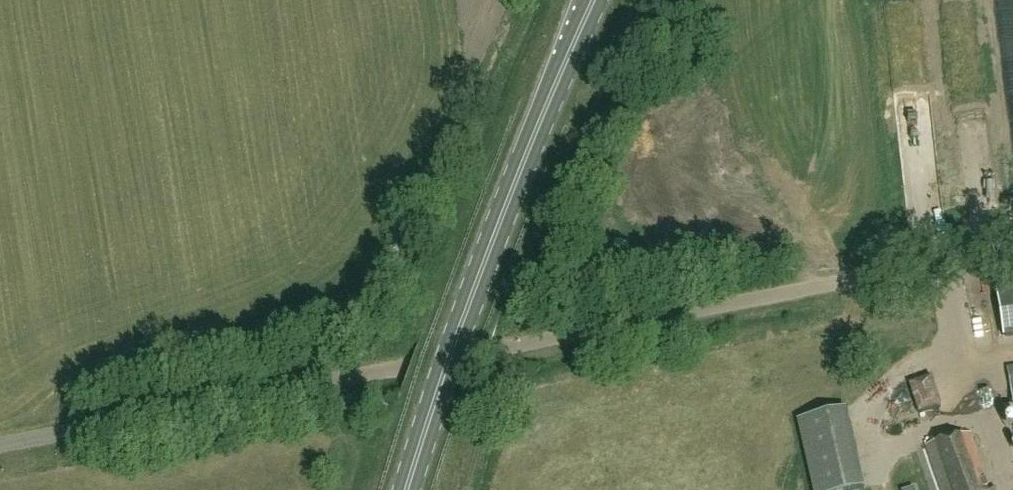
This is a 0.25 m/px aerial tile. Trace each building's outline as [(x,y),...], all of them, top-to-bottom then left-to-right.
[(933,89),(905,91),(907,121),(920,121),(920,119),(935,118),(933,89)] [(934,199),(918,200),(918,215),(935,214),(934,199)] [(993,277),(1002,337),(1012,335),(1012,274),(993,277)] [(929,378),(908,384),(918,413),(939,406),(929,378)] [(796,420),(812,489),(855,489),(863,488),(845,408),(796,420)] [(970,433),(926,448),(940,489),(989,489),(970,433)]
